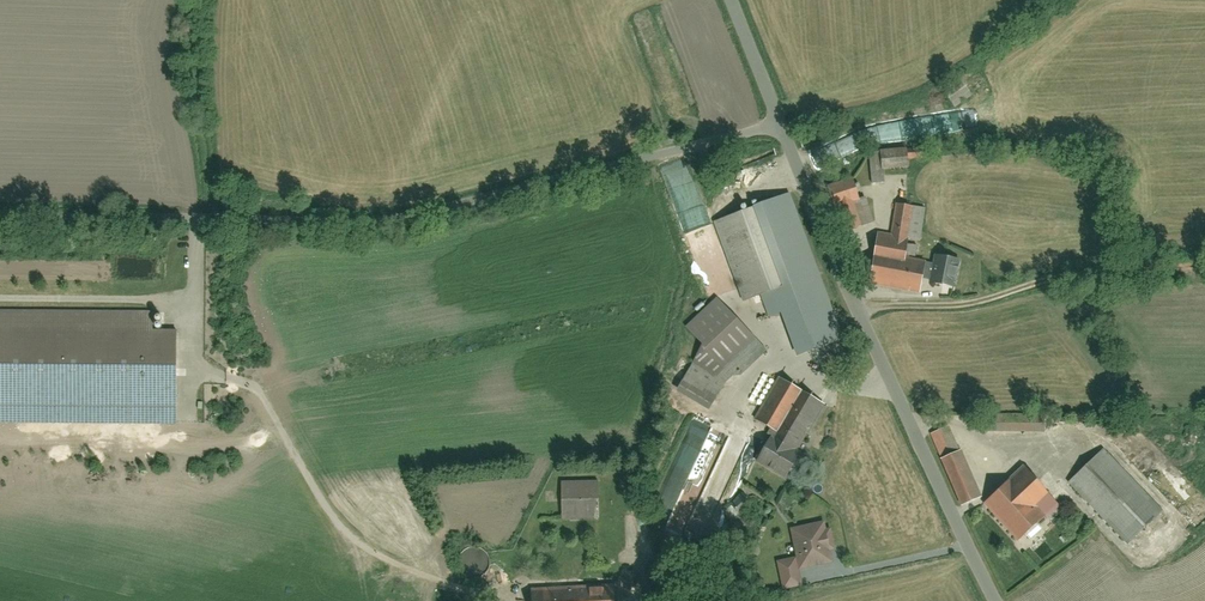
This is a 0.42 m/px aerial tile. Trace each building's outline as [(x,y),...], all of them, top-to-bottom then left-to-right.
[(943,91),(957,108),(973,94),(959,78),(943,91)] [(886,150),(886,152),(869,153),(871,183),(890,182),(889,169),(912,167),(911,148),(886,150)] [(847,230),(868,224),(854,179),(826,187),(832,208),(840,206),(847,230)] [(786,195),(715,222),(743,296),(760,289),(770,315),(780,311),(796,352),(840,335),(786,195)] [(892,238),(879,236),(872,287),(923,294),(927,264),(910,262),(912,243),(921,244),(926,207),(896,203),(892,238)] [(939,256),(933,286),(957,291),(963,261),(939,256)] [(683,381),(714,402),(730,377),(741,377),(766,350),(716,299),(686,328),(703,345),(683,381)] [(179,422),(179,334),(154,334),(154,311),(0,311),(0,422),(179,422)] [(827,404),(780,379),(756,423),(774,432),(756,465),(788,481),(808,443),(807,442),(827,404)] [(956,426),(932,436),(961,504),(985,494),(956,426)] [(1108,448),(1072,482),(1132,544),(1167,510),(1108,448)] [(1025,468),(987,506),(1019,539),(1058,501),(1025,468)] [(563,484),(563,519),(601,518),(601,484),(563,484)] [(792,528),(800,567),(831,561),(830,551),(840,549),(834,519),(792,528)] [(536,600),(627,600),(625,573),(535,578),(536,600)]
